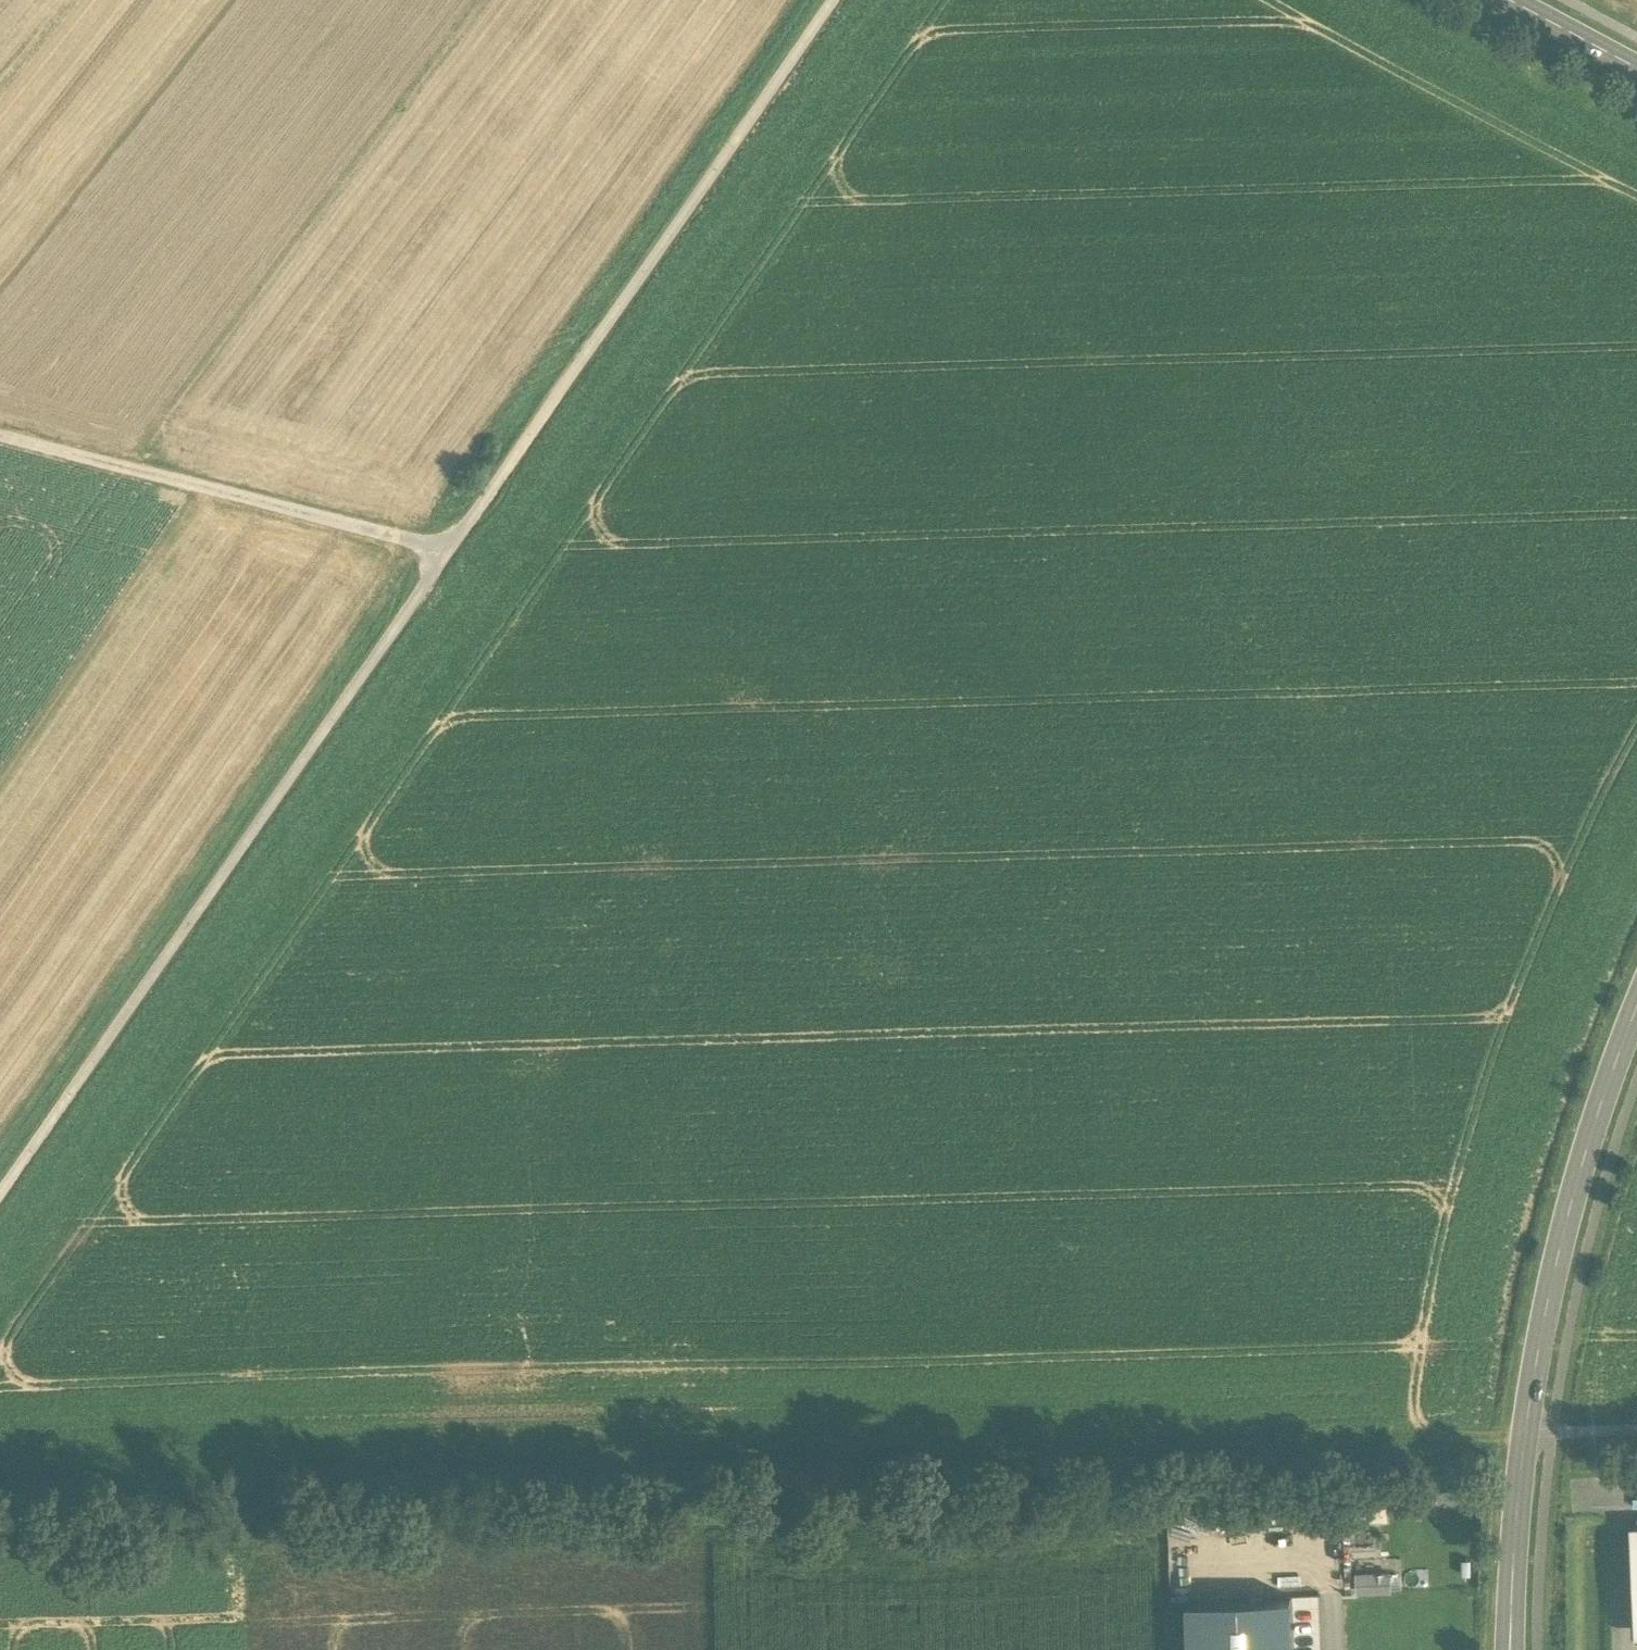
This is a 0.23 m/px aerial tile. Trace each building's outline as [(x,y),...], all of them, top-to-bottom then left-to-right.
[(1353,1590),(1389,1589),(1388,1568),(1352,1569),(1353,1590)] [(1290,1595),(1188,1597),(1189,1649),(1291,1649),(1290,1595)]
